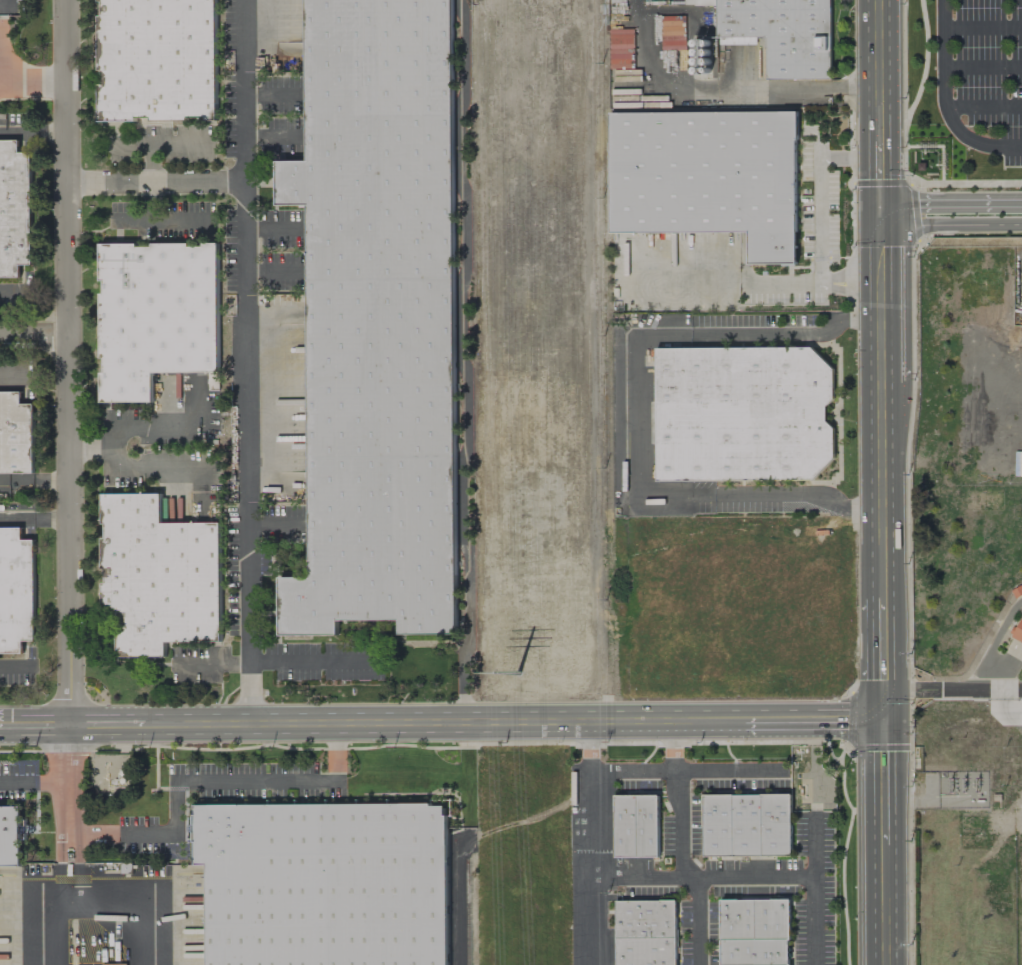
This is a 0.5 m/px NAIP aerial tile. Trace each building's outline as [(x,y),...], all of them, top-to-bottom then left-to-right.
[(100,121),(217,120),(217,0),(99,0),(100,121)] [(308,161),(277,161),(277,205),(308,205),(310,577),(280,578),(280,636),(338,635),(338,621),(399,620),(399,635),(456,635),(452,0),(307,0),(308,161)] [(695,6),(716,6),(716,38),(693,38),(693,75),(717,75),(717,44),(756,45),(756,59),(766,59),(766,80),(831,80),(831,0),(695,0),(695,6)] [(685,16),(661,16),(662,51),(686,50),(685,16)] [(611,233),(749,233),(749,265),(797,264),(796,111),(610,112),(611,233)] [(23,290),(23,276),(35,276),(35,162),(22,162),(22,150),(0,150),(0,290),(23,290)] [(219,373),(219,244),(152,244),(152,245),(101,245),(101,403),(153,403),(153,373),(219,373)] [(656,348),(657,482),(812,481),(834,459),(834,429),(826,421),(826,406),(833,399),(833,370),(811,347),(656,348)] [(33,404),(22,404),(21,391),(0,392),(0,474),(34,473),(33,404)] [(221,523),(162,523),(161,494),(103,494),(103,614),(117,614),(117,657),(166,657),(166,643),(221,642),(221,523)] [(23,654),(23,641),(35,641),(34,540),(22,540),(22,528),(0,528),(0,654),(23,654)] [(1011,638),(1021,644),(1021,618),(1011,638)] [(131,755),(91,754),(91,797),(130,798),(131,755)] [(762,794),(732,795),(733,857),(762,856),(762,794)] [(762,794),(762,856),(791,856),(791,812),(791,794),(762,794)] [(732,795),(703,795),(703,857),(733,857),(732,795)] [(615,796),(637,796),(637,857),(615,857),(615,796)] [(637,796),(658,796),(658,857),(637,857),(637,796)] [(197,859),(215,865),(215,964),(443,964),(439,801),(199,803),(197,859)] [(25,853),(0,867),(0,805),(26,805),(25,853)] [(720,900),(755,900),(756,940),(721,940),(720,900)] [(755,900),(790,900),(790,939),(787,939),(756,940),(755,900)] [(616,901),(675,901),(676,938),(616,938),(616,901)] [(616,964),(676,964),(676,938),(616,938),(616,964)] [(721,964),(788,964),(787,939),(756,940),(721,940),(721,964)]
